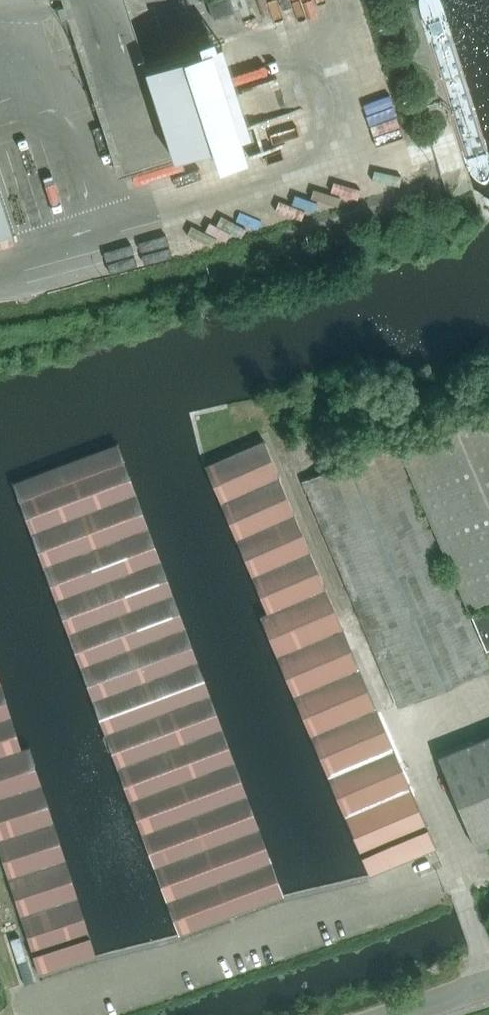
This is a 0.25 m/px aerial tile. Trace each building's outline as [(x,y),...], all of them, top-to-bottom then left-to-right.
[(122,172),(210,144),(217,164),(245,155),(239,135),(250,131),(221,42),(215,44),(213,35),(197,40),(200,49),(145,66),(124,0),(67,0),(122,172)] [(234,11),(231,0),(209,0),(207,1),(213,18),(234,11)] [(11,230),(0,196),(0,233),(11,230)] [(401,439),(397,441),(467,607),(488,598),(488,403),(401,439)] [(263,440),(205,464),(267,613),(260,616),(269,639),(368,874),(376,893),(437,869),(442,868),(377,712),(346,639),(263,440)] [(283,895),(283,894),(190,639),(117,443),(13,482),(71,639),(178,934),(283,895)] [(488,667),(477,639),(394,443),(302,481),(369,639),(397,705),(488,667)] [(488,649),(488,606),(470,613),(485,650),(488,649)] [(0,684),(0,852),(39,973),(96,955),(29,746),(21,749),(0,684)] [(488,844),(488,736),(436,757),(474,850),(488,844)]
